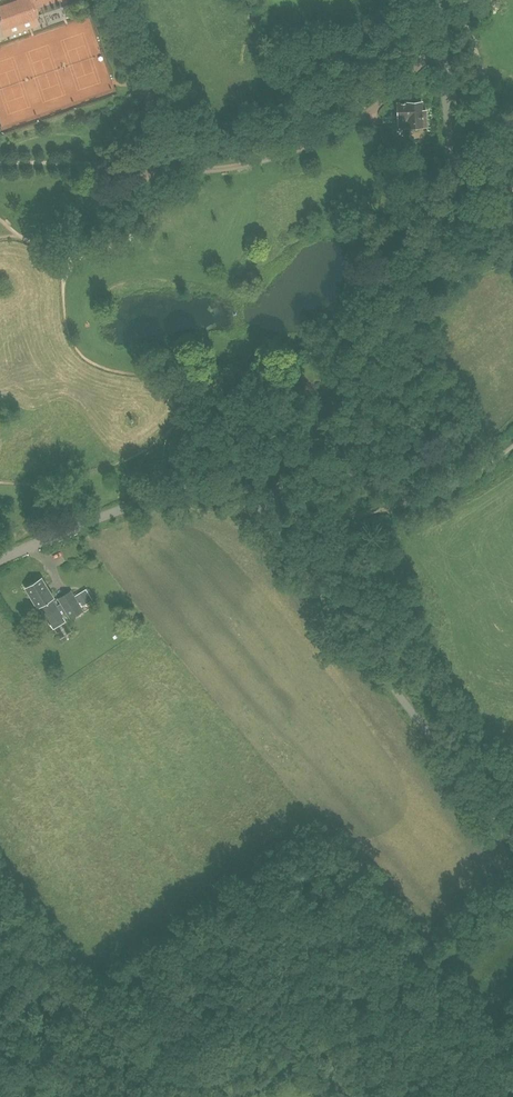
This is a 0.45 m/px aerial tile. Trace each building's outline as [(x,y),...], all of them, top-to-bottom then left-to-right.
[(23,1),(0,9),(0,18),(3,27),(36,17),(33,8),(56,0),(22,0),(23,1)] [(406,123),(406,126),(423,125),(421,102),(407,103),(407,104),(398,104),(400,123),(406,123)] [(26,588),(38,607),(40,606),(53,628),(66,621),(62,614),(66,612),(69,617),(83,608),(81,606),(87,603),(80,592),(75,595),(71,590),(58,599),(60,603),(57,605),(52,598),(54,597),(42,578),(26,588)]
